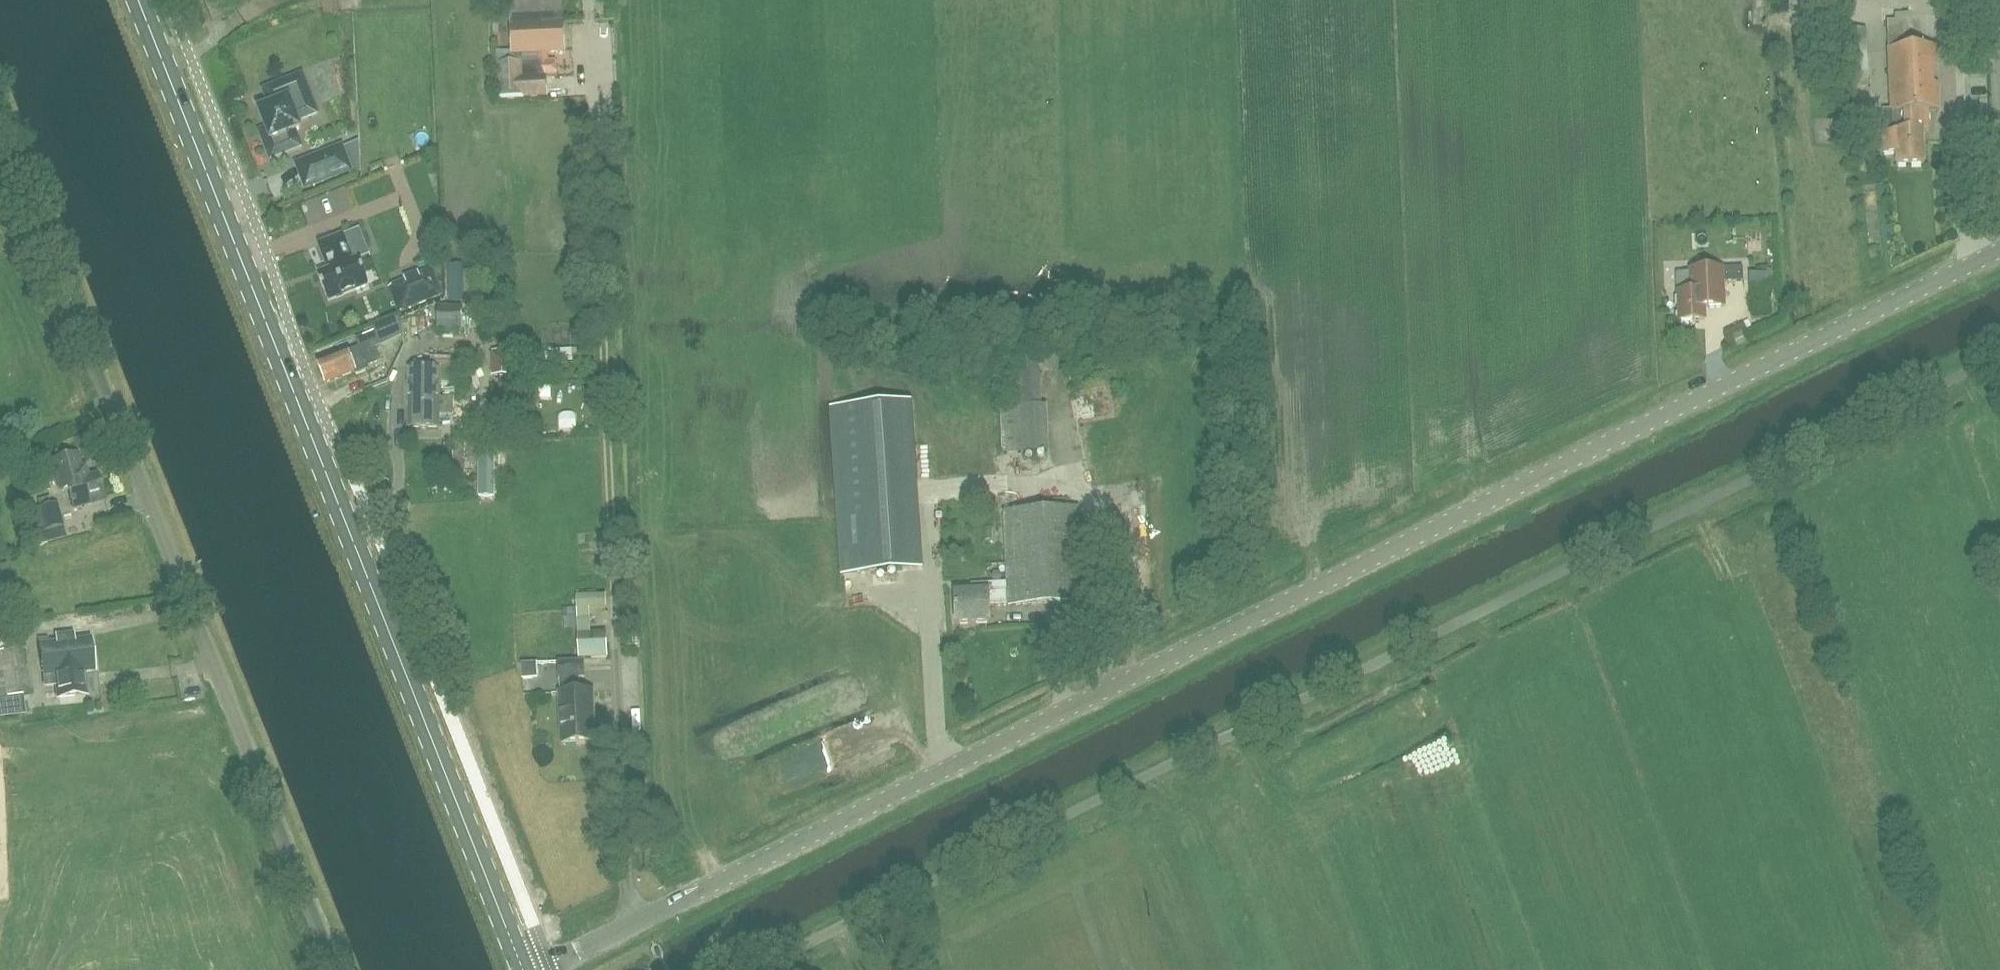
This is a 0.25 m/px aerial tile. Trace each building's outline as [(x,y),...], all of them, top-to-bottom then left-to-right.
[(496,54),(496,64),(498,97),(524,97),(547,95),(546,77),(556,76),(555,59),(548,60),(548,51),(563,50),(561,0),(510,0),(513,53),(496,54)] [(1812,11),(1810,0),(1799,0),(1800,12),(1812,11)] [(1909,20),(1887,21),(1891,111),(1887,111),(1888,134),(1882,134),(1883,154),(1895,154),(1896,165),(1924,164),(1922,122),(1927,122),(1927,110),(1939,110),(1938,83),(1933,84),(1932,68),(1937,68),(1936,46),(1910,47),(1909,20)] [(1846,54),(1847,86),(1869,85),(1868,53),(1846,54)] [(1980,85),(1996,86),(1997,75),(1981,73),(1980,85)] [(271,159),(301,147),(295,130),(301,127),(299,121),(318,114),(302,74),(264,90),(270,105),(259,110),(270,137),(264,140),(271,159)] [(342,146),(297,164),(306,187),(351,170),(342,146)] [(331,270),(318,275),(328,301),(368,285),(358,259),(353,261),(343,235),(319,245),(327,265),(329,264),(331,270)] [(1691,291),(1678,291),(1679,321),(1682,320),(1685,322),(1689,322),(1691,320),(1705,319),(1704,300),(1719,300),(1718,282),(1743,281),(1742,267),(1688,269),(1688,271),(1675,272),(1676,286),(1691,286),(1691,291)] [(440,295),(431,271),(393,286),(403,309),(440,295)] [(461,330),(462,306),(437,305),(437,329),(461,330)] [(359,347),(317,364),(325,383),(354,371),(356,376),(370,370),(369,367),(381,362),(375,348),(403,337),(402,334),(400,317),(373,327),(375,331),(355,339),(359,347)] [(1744,336),(1741,331),(1732,335),(1735,341),(1744,336)] [(430,357),(430,369),(406,369),(406,428),(439,428),(439,413),(452,413),(452,399),(438,399),(438,386),(452,386),(453,379),(463,379),(463,357),(430,357)] [(841,575),(924,570),(912,401),(830,407),(841,575)] [(1002,455),(1020,454),(1020,407),(1001,408),(1002,455)] [(453,440),(453,455),(464,455),(465,455),(465,440),(453,440)] [(492,444),(480,444),(480,484),(492,484),(492,444)] [(58,491),(67,489),(72,508),(104,500),(97,474),(89,477),(86,465),(81,467),(77,453),(50,460),(58,491)] [(41,532),(63,529),(57,503),(36,508),(41,532)] [(1009,606),(1083,603),(1079,508),(1005,511),(1008,583),(971,584),(972,591),(955,592),(956,624),(990,623),(990,605),(1009,605),(1009,606)] [(1272,572),(1289,568),(1286,555),(1269,560),(1272,572)] [(576,596),(577,617),(577,632),(590,631),(589,616),(589,609),(606,608),(606,595),(576,596)] [(12,650),(10,629),(0,631),(0,698),(3,716),(15,714),(12,696),(33,693),(26,649),(12,650)] [(579,634),(580,658),(608,657),(607,633),(579,634)] [(82,672),(92,671),(89,642),(41,647),(45,684),(57,683),(59,697),(84,695),(82,672)] [(584,661),(580,662),(559,662),(560,693),(562,744),(594,742),(592,692),(580,692),(579,677),(584,677),(584,661)]
